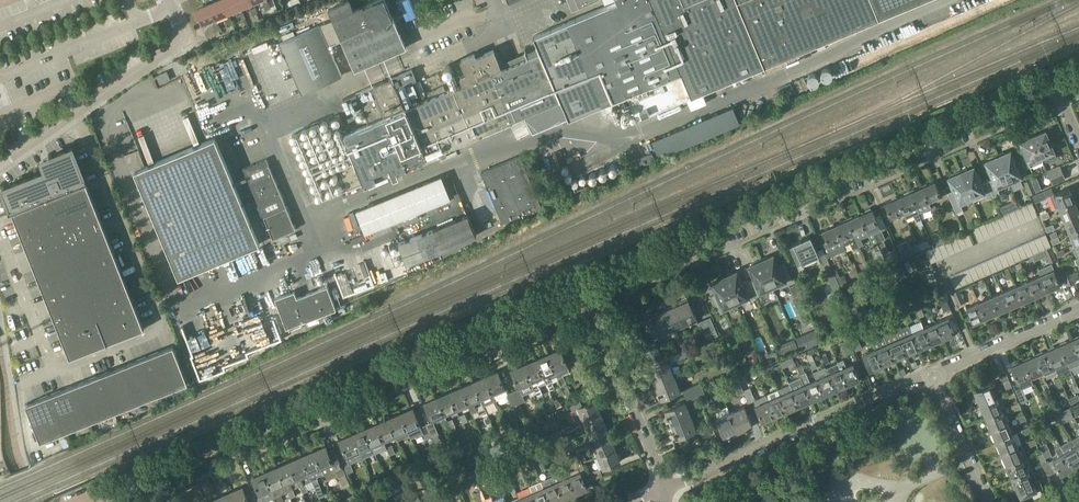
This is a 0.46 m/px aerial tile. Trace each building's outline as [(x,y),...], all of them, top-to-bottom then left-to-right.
[(228,12),(223,0),(218,0),(210,4),(216,18),(228,12)] [(228,12),(241,7),(238,0),(223,0),(228,12)] [(386,0),(375,0),(354,9),(350,0),(348,0),(329,8),(356,69),(406,47),(386,0)] [(665,107),(922,0),(616,0),(617,1),(578,17),(579,13),(564,6),(563,16),(570,17),(571,20),(534,36),(541,51),(501,68),(494,49),(476,56),(475,54),(455,62),(461,76),(455,78),(458,86),(446,91),(444,85),(428,92),(430,97),(416,103),(407,83),(396,88),(392,78),(356,93),(369,124),(340,136),(346,148),(352,163),(341,168),(349,189),(364,182),(365,183),(408,165),(407,165),(441,151),(442,155),(456,149),(454,145),(561,100),(570,118),(603,104),(616,99),(624,118),(635,113),(638,118),(637,119),(638,119),(665,107)] [(263,4),(266,11),(271,8),(268,1),(263,4)] [(203,23),(216,18),(210,4),(197,9),(203,23)] [(259,13),(258,11),(256,7),(251,9),(253,15),(259,13)] [(238,14),(241,21),(246,18),(243,12),(238,14)] [(233,24),(231,17),(225,19),(228,26),(233,24)] [(209,39),(221,34),(219,29),(220,29),(218,22),(213,24),(214,26),(206,30),(209,39)] [(342,75),(320,25),(280,42),(302,93),(342,75)] [(156,75),(160,84),(171,80),(167,71),(156,75)] [(431,87),(442,82),(438,73),(427,78),(431,87)] [(799,91),(808,87),(804,77),(795,81),(799,91)] [(780,94),(793,89),(791,83),(778,88),(780,94)] [(1033,137),(1043,161),(1047,160),(1049,161),(1057,158),(1053,149),(1054,147),(1052,142),(1050,143),(1046,131),(1033,137)] [(260,243),(215,137),(146,166),(139,148),(125,154),(133,171),(135,171),(179,277),(260,243)] [(1025,169),(1043,161),(1033,137),(1020,142),(1026,157),(1021,160),(1025,169)] [(12,211),(66,349),(70,358),(83,353),(107,343),(107,344),(108,344),(107,343),(132,333),(132,334),(145,328),(86,181),(88,180),(86,175),(84,176),(73,147),(49,156),(51,161),(44,163),(47,170),(2,188),(10,207),(8,208),(10,212),(12,211)] [(998,156),(1009,181),(1022,176),(1011,151),(998,156)] [(655,160),(652,153),(638,159),(641,166),(655,160)] [(535,209),(534,208),(542,205),(521,155),(481,171),(502,221),(532,209),(533,210),(535,209)] [(997,186),(1009,181),(998,156),(986,162),(993,179),(987,181),(994,197),(1000,194),(997,186)] [(273,238),(296,229),(269,165),(267,159),(244,168),(273,238)] [(633,169),(639,167),(636,159),(630,162),(633,169)] [(1053,184),(1065,179),(1060,166),(1048,171),(1053,184)] [(994,197),(987,181),(981,184),(974,167),(968,169),(967,168),(960,171),(972,197),(984,192),(987,199),(994,197)] [(960,203),(972,197),(960,171),(954,174),(954,175),(949,178),(954,190),(948,193),(956,213),(963,210),(960,203)] [(1037,191),(1042,189),(1036,177),(1031,179),(1037,191)] [(1030,194),(1036,192),(1031,179),(1024,182),(1030,194)] [(922,187),(928,201),(941,196),(935,182),(922,187)] [(922,204),(928,201),(922,187),(910,193),(916,207),(921,219),(926,217),(923,211),(924,210),(922,204)] [(1052,209),(1074,200),(1069,188),(1054,194),(1052,188),(1033,196),(1035,202),(1047,198),(1052,209)] [(898,198),(897,198),(904,212),(906,218),(914,215),(917,221),(921,219),(916,207),(910,193),(898,198)] [(891,218),(903,212),(897,198),(885,204),(891,218)] [(1059,207),(1064,219),(1078,213),(1078,211),(1074,200),(1059,207)] [(1026,204),(1032,218),(1038,216),(1032,202),(1026,204)] [(1026,221),(1032,218),(1026,204),(1020,207),(1026,221)] [(1020,224),(1026,221),(1020,207),(1014,210),(1020,224)] [(860,214),(866,228),(883,266),(899,259),(894,248),(888,251),(884,240),(885,239),(879,223),(873,209),(860,214)] [(1008,212),(1014,226),(1020,224),(1014,210),(1008,212)] [(1008,229),(1014,226),(1008,212),(1002,215),(1008,229)] [(1078,228),(1078,213),(1064,219),(1069,232),(1078,228)] [(854,234),(866,228),(860,214),(847,220),(854,234)] [(406,262),(476,236),(468,215),(398,241),(406,262)] [(996,217),(1002,231),(1008,229),(1002,215),(996,217)] [(990,220),(996,234),(1002,231),(996,217),(990,220)] [(857,240),(854,234),(847,220),(835,225),(841,239),(843,244),(844,245),(851,242),(854,249),(855,248),(859,246),(856,240),(857,240)] [(984,223),(990,237),(996,234),(990,220),(984,223)] [(978,225),(984,239),(990,237),(984,223),(978,225)] [(841,239),(835,225),(822,231),(827,241),(821,244),(827,257),(845,249),(844,245),(843,244),(841,239)] [(979,242),(984,239),(978,225),(972,228),(979,242)] [(1078,242),(1078,228),(1069,232),(1074,244),(1078,242)] [(954,229),(943,234),(945,240),(957,235),(954,229)] [(962,235),(967,247),(973,244),(968,232),(962,235)] [(938,245),(946,241),(943,234),(934,238),(938,245)] [(1046,234),(1040,237),(1045,249),(1051,246),(1046,234)] [(956,238),(961,250),(967,247),(962,235),(956,238)] [(798,266),(819,256),(810,236),(793,244),(794,246),(790,248),(798,266)] [(1040,237),(1034,239),(1039,251),(1045,249),(1040,237)] [(866,250),(863,244),(861,238),(857,240),(856,240),(859,246),(862,252),(866,250)] [(950,240),(955,252),(961,250),(956,238),(950,240)] [(1034,239),(1028,242),(1033,254),(1039,251),(1034,239)] [(920,250),(930,246),(928,242),(927,243),(926,240),(917,244),(920,250)] [(944,243),(949,255),(955,252),(950,240),(944,243)] [(898,245),(904,257),(914,253),(908,241),(898,245)] [(1028,242),(1022,244),(1022,245),(1027,257),(1033,254),(1028,242)] [(938,245),(943,257),(949,255),(944,243),(938,245)] [(1022,244),(1016,247),(1021,259),(1027,257),(1022,245),(1022,244)] [(932,248),(937,260),(943,257),(938,245),(932,248)] [(1010,250),(1015,262),(1021,259),(1016,247),(1010,250)] [(1050,262),(1056,260),(1051,247),(1045,250),(1050,262)] [(926,251),(931,262),(937,260),(932,248),(926,251)] [(1004,253),(1009,265),(1015,262),(1010,250),(1004,253)] [(1003,267),(1009,265),(1004,253),(998,255),(1003,267)] [(779,265),(774,255),(768,257),(767,255),(760,258),(772,285),(774,289),(793,280),(785,263),(779,265)] [(997,270),(1003,267),(998,255),(992,258),(997,270)] [(755,297),(762,294),(760,290),(772,285),(760,258),(754,261),(755,263),(749,266),(755,279),(749,281),(755,297)] [(986,261),(991,273),(997,270),(992,258),(986,261)] [(904,263),(909,273),(914,270),(909,260),(904,263)] [(986,261),(980,263),(985,275),(991,273),(986,261)] [(980,263),(974,266),(979,278),(985,275),(980,263)] [(974,266),(968,268),(974,280),(979,278),(974,266)] [(968,268),(962,271),(968,283),(974,280),(968,268)] [(864,270),(856,273),(859,279),(867,276),(864,270)] [(1041,275),(1048,291),(1060,285),(1054,270),(1041,275)] [(1069,270),(1062,273),(1068,285),(1074,282),(1074,281),(1078,278),(1078,276),(1077,272),(1071,274),(1069,270)] [(742,282),(737,271),(731,274),(730,272),(724,275),(735,301),(737,305),(755,297),(749,281),(748,279),(742,282)] [(962,271),(956,273),(962,285),(968,283),(962,271)] [(840,276),(838,272),(835,274),(840,287),(848,283),(844,274),(840,276)] [(962,285),(956,273),(950,276),(956,288),(962,285)] [(840,287),(835,274),(827,277),(833,290),(834,290),(836,296),(843,293),(840,287)] [(718,313),(725,310),(723,307),(735,301),(724,275),(717,278),(718,279),(712,282),(717,293),(710,296),(718,313)] [(1035,296),(1048,291),(1041,275),(1029,281),(1035,296)] [(1023,301),(1035,296),(1029,281),(1016,286),(1023,301)] [(866,287),(870,295),(878,292),(875,284),(866,287)] [(790,288),(793,293),(799,291),(796,285),(790,288)] [(327,286),(297,297),(294,291),(275,298),(286,328),(336,309),(327,286)] [(1010,307),(1023,301),(1016,286),(1004,291),(1010,307)] [(891,295),(889,289),(881,293),(883,298),(891,295)] [(958,304),(964,302),(959,290),(953,292),(958,304)] [(998,312),(1010,307),(1004,291),(991,297),(998,312)] [(674,304),(683,326),(698,319),(688,297),(674,304)] [(986,318),(998,312),(991,297),(979,302),(986,318)] [(973,323),(986,318),(979,302),(966,308),(973,323)] [(854,314),(860,312),(856,303),(850,305),(854,314)] [(669,332),(683,326),(674,304),(660,310),(669,332)] [(919,317),(925,315),(921,307),(916,309),(919,317)] [(655,338),(669,332),(660,310),(645,316),(655,338)] [(907,322),(912,320),(909,312),(904,314),(907,322)] [(705,319),(713,337),(718,335),(710,317),(705,319)] [(936,322),(943,339),(955,333),(948,317),(936,322)] [(707,340),(713,337),(705,319),(699,321),(707,340)] [(912,332),(919,349),(931,344),(924,327),(921,321),(909,326),(912,332)] [(931,344),(943,339),(936,322),(924,327),(931,344)] [(895,327),(896,330),(900,338),(907,354),(919,349),(912,332),(909,326),(908,324),(901,328),(900,325),(895,327)] [(820,341),(815,329),(796,337),(802,349),(820,341)] [(896,330),(885,335),(888,343),(895,359),(896,359),(907,354),(900,338),(896,330)] [(855,350),(862,348),(854,331),(848,333),(855,350)] [(875,348),(876,348),(883,365),(895,359),(888,343),(885,335),(872,341),(875,348)] [(847,354),(853,351),(848,339),(842,342),(847,354)] [(1067,362),(1067,361),(1078,356),(1072,340),(1059,345),(1067,362)] [(658,361),(663,359),(655,341),(650,343),(658,361)] [(173,345),(76,384),(26,404),(31,416),(41,441),(188,383),(178,358),(179,358),(173,345)] [(1067,362),(1059,345),(1048,350),(1055,367),(1058,373),(1065,370),(1068,376),(1073,374),(1067,361),(1067,362)] [(775,347),(768,350),(771,359),(778,357),(775,347)] [(672,361),(690,354),(687,348),(670,356),(672,361)] [(729,351),(732,359),(739,356),(736,348),(729,351)] [(863,354),(870,370),(883,365),(876,348),(875,348),(863,354)] [(556,370),(558,376),(568,398),(572,396),(563,375),(570,372),(567,365),(560,349),(548,354),(555,370),(556,370)] [(1043,372),(1055,367),(1048,350),(1036,356),(1043,372)] [(830,362),(826,353),(821,355),(825,364),(830,362)] [(555,370),(548,354),(536,360),(543,375),(546,383),(547,382),(550,389),(555,387),(552,380),(551,379),(558,376),(556,370),(555,370)] [(757,356),(748,360),(751,367),(759,363),(757,356)] [(1031,378),(1043,372),(1036,356),(1023,361),(1031,378)] [(789,364),(786,358),(781,361),(783,367),(789,364)] [(812,369),(818,367),(814,359),(809,362),(812,369)] [(846,366),(844,359),(838,362),(841,368),(848,385),(860,380),(852,363),(846,366)] [(546,383),(543,375),(536,360),(524,365),(531,380),(532,380),(535,387),(538,394),(542,392),(540,386),(546,383)] [(1019,383),(1031,378),(1023,361),(1012,366),(1019,383)] [(655,385),(676,376),(670,362),(649,371),(655,385)] [(848,385),(841,368),(838,362),(837,362),(838,363),(826,368),(828,374),(829,373),(836,390),(848,385)] [(519,402),(524,400),(522,397),(529,394),(525,383),(531,380),(524,365),(512,370),(520,388),(514,391),(519,402)] [(805,372),(802,365),(797,367),(805,384),(812,400),(824,395),(817,379),(811,381),(806,371),(805,372)] [(498,371),(486,377),(492,392),(495,398),(507,393),(505,387),(498,371)] [(738,394),(744,391),(737,373),(730,376),(738,394)] [(824,395),(836,390),(829,373),(828,374),(817,379),(824,395)] [(676,376),(655,385),(661,400),(682,391),(676,376)] [(480,398),(481,397),(492,392),(486,377),(473,382),(480,398)] [(1054,379),(1058,387),(1063,385),(1059,377),(1054,379)] [(1003,382),(1008,393),(1014,391),(1009,379),(1003,382)] [(485,408),(481,397),(480,398),(473,382),(461,387),(468,403),(469,402),(475,417),(480,415),(478,411),(485,408)] [(683,390),(685,395),(686,395),(698,390),(703,387),(701,382),(683,390)] [(1051,390),(1047,382),(1042,384),(1046,392),(1051,390)] [(800,406),(812,400),(805,384),(793,389),(800,406)] [(981,405),(997,398),(992,384),(975,392),(981,405)] [(456,408),(468,403),(461,387),(450,392),(456,408)] [(700,395),(705,408),(711,406),(703,387),(698,390),(700,395)] [(749,402),(754,400),(756,399),(750,387),(744,390),(749,402)] [(1021,403),(1022,403),(1027,400),(1022,388),(1016,391),(1021,403)] [(788,411),(800,406),(793,389),(781,394),(788,411)] [(688,400),(700,395),(698,390),(686,395),(688,400)] [(778,390),(766,395),(775,416),(780,414),(781,416),(788,414),(787,411),(788,411),(781,394),(780,395),(778,390)] [(513,405),(519,402),(514,391),(507,393),(513,405)] [(444,413),(456,408),(450,392),(437,397),(444,413)] [(1078,394),(1068,398),(1071,403),(1078,400),(1078,396),(1078,394)] [(763,422),(775,416),(766,395),(756,399),(754,400),(763,422)] [(432,418),(444,413),(437,397),(425,403),(432,418)] [(986,417),(1003,410),(997,398),(981,405),(986,417)] [(580,400),(570,404),(578,421),(579,421),(600,412),(595,400),(582,405),(580,400)] [(671,424),(692,415),(686,401),(665,410),(671,424)] [(1015,411),(1021,408),(1019,402),(1012,406),(1015,411)] [(730,412),(739,432),(753,426),(744,406),(730,412)] [(1072,413),(1069,407),(1060,412),(1063,418),(1072,413)] [(407,429),(408,429),(420,424),(413,408),(401,413),(407,429)] [(991,429),(1008,421),(1003,410),(986,417),(991,429)] [(585,433),(589,431),(605,424),(600,412),(579,421),(585,433)] [(724,438),(739,432),(730,412),(716,418),(724,438)] [(408,429),(407,429),(401,413),(389,418),(396,434),(398,440),(410,435),(408,429)] [(459,416),(463,424),(468,421),(465,413),(459,416)] [(692,415),(671,424),(677,439),(698,430),(692,415)] [(553,430),(560,427),(555,417),(549,420),(553,430)] [(384,439),(396,434),(389,418),(377,424),(384,439)] [(447,421),(450,429),(451,429),(455,427),(456,427),(453,419),(447,421)] [(427,423),(433,435),(438,433),(433,421),(427,423)] [(996,441),(1013,434),(1008,421),(991,429),(996,441)] [(426,438),(433,435),(427,423),(421,426),(426,438)] [(702,434),(714,429),(712,423),(700,428),(702,434)] [(371,444),(384,439),(377,424),(365,429),(371,444)] [(594,443),(610,437),(605,424),(589,431),(594,443)] [(359,450),(371,444),(365,429),(353,434),(359,450)] [(353,434),(340,439),(348,459),(341,461),(347,473),(354,471),(351,464),(363,459),(363,458),(359,450),(353,434)] [(516,446),(534,438),(533,434),(514,442),(516,446)] [(1002,453),(1018,446),(1013,434),(996,441),(1002,453)] [(543,437),(532,442),(534,447),(545,443),(543,437)] [(599,455),(615,449),(610,437),(594,443),(599,455)] [(1030,446),(1037,443),(1035,438),(1028,441),(1030,446)] [(506,441),(509,448),(515,446),(512,439),(506,441)] [(1078,464),(1078,450),(1073,439),(1061,446),(1064,451),(1074,467),(1078,464)] [(1045,457),(1051,454),(1046,442),(1040,445),(1043,453),(1045,457)] [(530,454),(526,444),(519,447),(523,458),(530,454)] [(1018,446),(1002,453),(1007,465),(1023,458),(1027,456),(1022,444),(1018,446)] [(386,447),(390,455),(395,453),(392,445),(386,447)] [(1061,446),(1061,445),(1055,448),(1059,455),(1053,458),(1062,474),(1074,467),(1064,451),(1061,446)] [(326,446),(314,451),(323,474),(335,469),(338,477),(339,477),(343,486),(349,483),(335,449),(329,452),(326,446)] [(501,446),(492,450),(495,455),(503,452),(501,446)] [(513,449),(507,452),(512,463),(518,460),(513,449)] [(615,449),(599,455),(604,467),(620,461),(615,449)] [(318,476),(323,474),(314,451),(301,457),(312,481),(313,480),(315,486),(320,484),(317,478),(318,476)] [(578,453),(570,456),(575,469),(577,468),(579,472),(581,472),(586,470),(582,462),(579,454),(578,453)] [(584,453),(579,454),(582,462),(587,460),(584,453)] [(1007,465),(1012,477),(1029,470),(1033,468),(1027,456),(1023,458),(1007,465)] [(308,489),(306,483),(312,481),(301,457),(289,462),(296,478),(300,486),(301,485),(304,491),(308,489)] [(493,468),(501,464),(498,457),(489,460),(493,468)] [(463,460),(454,464),(458,471),(466,467),(463,460)] [(1049,475),(1055,471),(1048,460),(1047,461),(1043,463),(1049,475)] [(289,462),(277,467),(284,483),(291,498),(296,496),(293,489),(300,486),(296,478),(289,462)] [(433,464),(427,467),(429,473),(436,470),(433,464)] [(556,482),(563,498),(575,493),(568,477),(566,473),(560,476),(555,464),(549,466),(553,476),(556,482)] [(481,474),(478,465),(473,467),(477,476),(481,474)] [(272,488),(284,483),(277,467),(265,473),(272,488)] [(575,469),(566,473),(568,477),(575,493),(588,488),(581,473),(581,472),(579,472),(577,468),(575,469)] [(590,480),(602,475),(599,468),(587,473),(590,480)] [(1017,490),(1018,489),(1021,497),(1044,488),(1040,479),(1038,480),(1033,468),(1029,470),(1012,477),(1017,490)] [(260,494),(272,488),(265,473),(253,478),(260,494)] [(446,479),(449,487),(456,484),(453,476),(446,479)] [(563,498),(556,482),(553,476),(541,481),(544,488),(550,501),(555,501),(563,498)] [(419,487),(426,484),(424,478),(416,481),(419,487)] [(390,484),(396,498),(404,494),(399,480),(390,484)] [(544,488),(541,481),(529,486),(532,493),(536,501),(550,501),(544,488)] [(430,486),(423,489),(427,499),(434,496),(430,486)] [(230,492),(235,501),(249,501),(243,487),(230,492)] [(386,501),(393,499),(389,487),(381,490),(386,501)] [(487,501),(493,500),(488,487),(482,490),(487,501)] [(475,493),(479,501),(487,501),(482,490),(475,493)] [(230,492),(219,497),(221,501),(235,501),(230,492)] [(275,495),(278,501),(282,501),(284,501),(281,493),(275,495)] [(411,495),(414,501),(418,501),(420,501),(417,493),(411,495)] [(532,493),(520,498),(522,501),(536,501),(532,493)]
